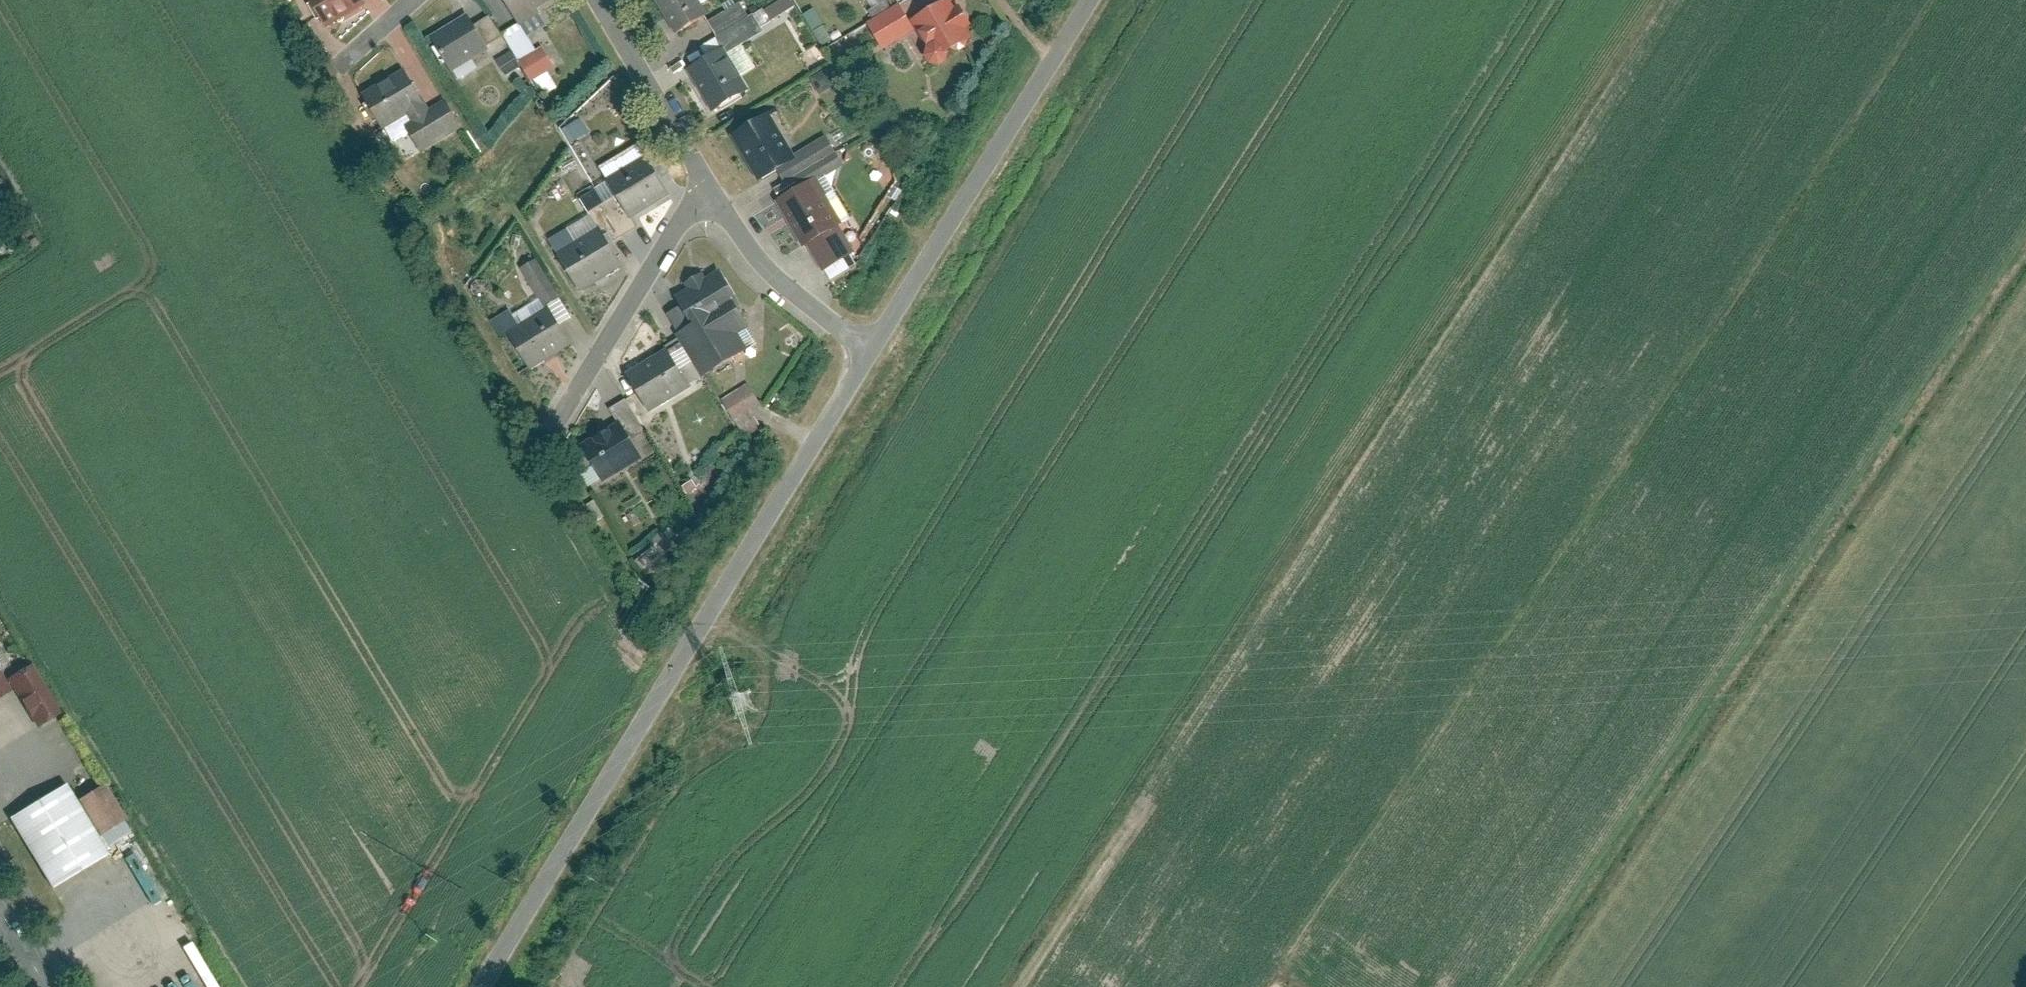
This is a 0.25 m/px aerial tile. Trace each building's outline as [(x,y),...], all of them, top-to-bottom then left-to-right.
[(324,36),(367,9),(361,0),(301,0),(324,36)] [(509,16),(533,0),(498,0),(509,16)] [(677,25),(704,9),(699,0),(663,0),(677,25)] [(872,15),(887,9),(883,0),(865,0),(872,15)] [(904,9),(868,27),(879,49),(913,32),(929,64),(960,49),(950,30),(964,23),(955,3),(912,25),(904,9)] [(486,45),(500,36),(488,16),(473,25),(486,45)] [(464,18),(431,40),(448,66),(481,44),(464,18)] [(556,68),(544,45),(518,60),(530,82),(556,68)] [(717,55),(691,70),(713,108),(740,93),(717,55)] [(404,71),(369,97),(361,102),(382,132),(397,121),(420,154),(458,127),(442,105),(433,112),(404,71)] [(767,117),(730,139),(755,182),(792,161),(767,117)] [(825,134),(794,151),(810,180),(841,162),(825,134)] [(550,246),(576,295),(616,274),(603,248),(635,232),(628,218),(662,200),(638,154),(593,177),(607,204),(581,217),(586,227),(550,246)] [(813,184),(779,203),(804,248),(809,246),(824,272),(845,261),(830,235),(838,230),(813,184)] [(537,264),(521,272),(543,311),(558,303),(537,264)] [(733,302),(713,269),(669,297),(687,325),(672,335),(698,376),(749,343),(725,307),(733,302)] [(495,331),(523,379),(565,355),(537,307),(495,331)] [(682,388),(660,352),(622,375),(643,411),(682,388)] [(760,405),(748,384),(723,399),(734,419),(760,405)] [(640,444),(621,411),(607,419),(614,432),(575,454),(597,493),(638,470),(627,451),(640,444)] [(63,715),(33,665),(8,680),(38,730),(63,715)] [(13,693),(1,673),(0,674),(0,701),(13,693)] [(78,803),(67,785),(9,820),(53,891),(110,856),(107,851),(78,803)] [(128,821),(106,785),(78,803),(107,851),(133,835),(125,823),(128,821)]
